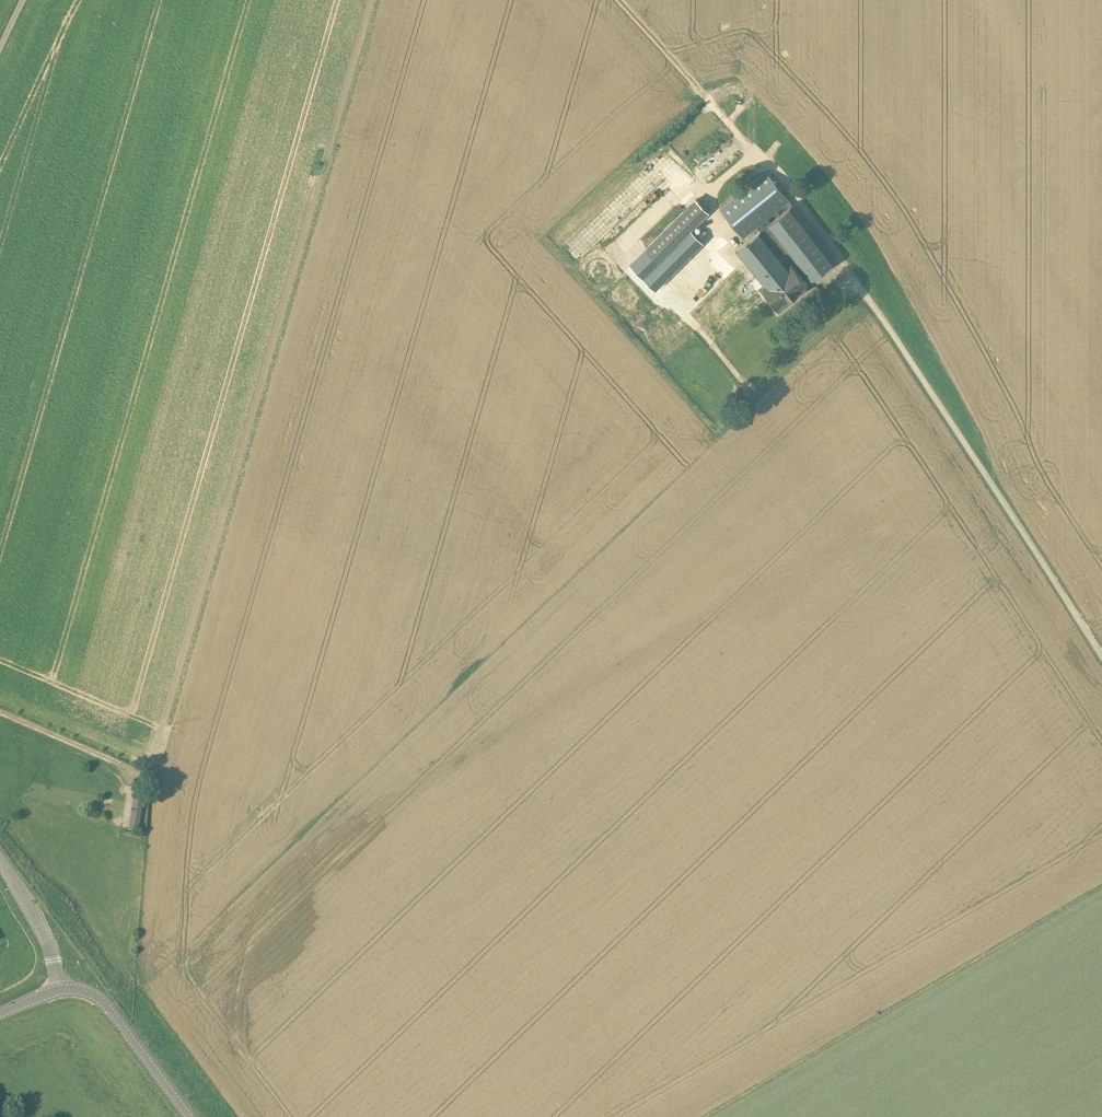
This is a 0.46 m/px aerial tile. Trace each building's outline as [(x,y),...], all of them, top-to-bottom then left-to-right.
[(760,228),(758,226),(790,200),(766,170),(720,208),(744,238),(753,230),(756,232),(736,250),(764,285),(780,305),(807,283),(792,263),(791,264),(783,255),(789,250),(810,279),(836,259),(793,203),(760,228)] [(695,198),(644,247),(664,267),(697,234),(692,229),(709,212),(695,198)]
